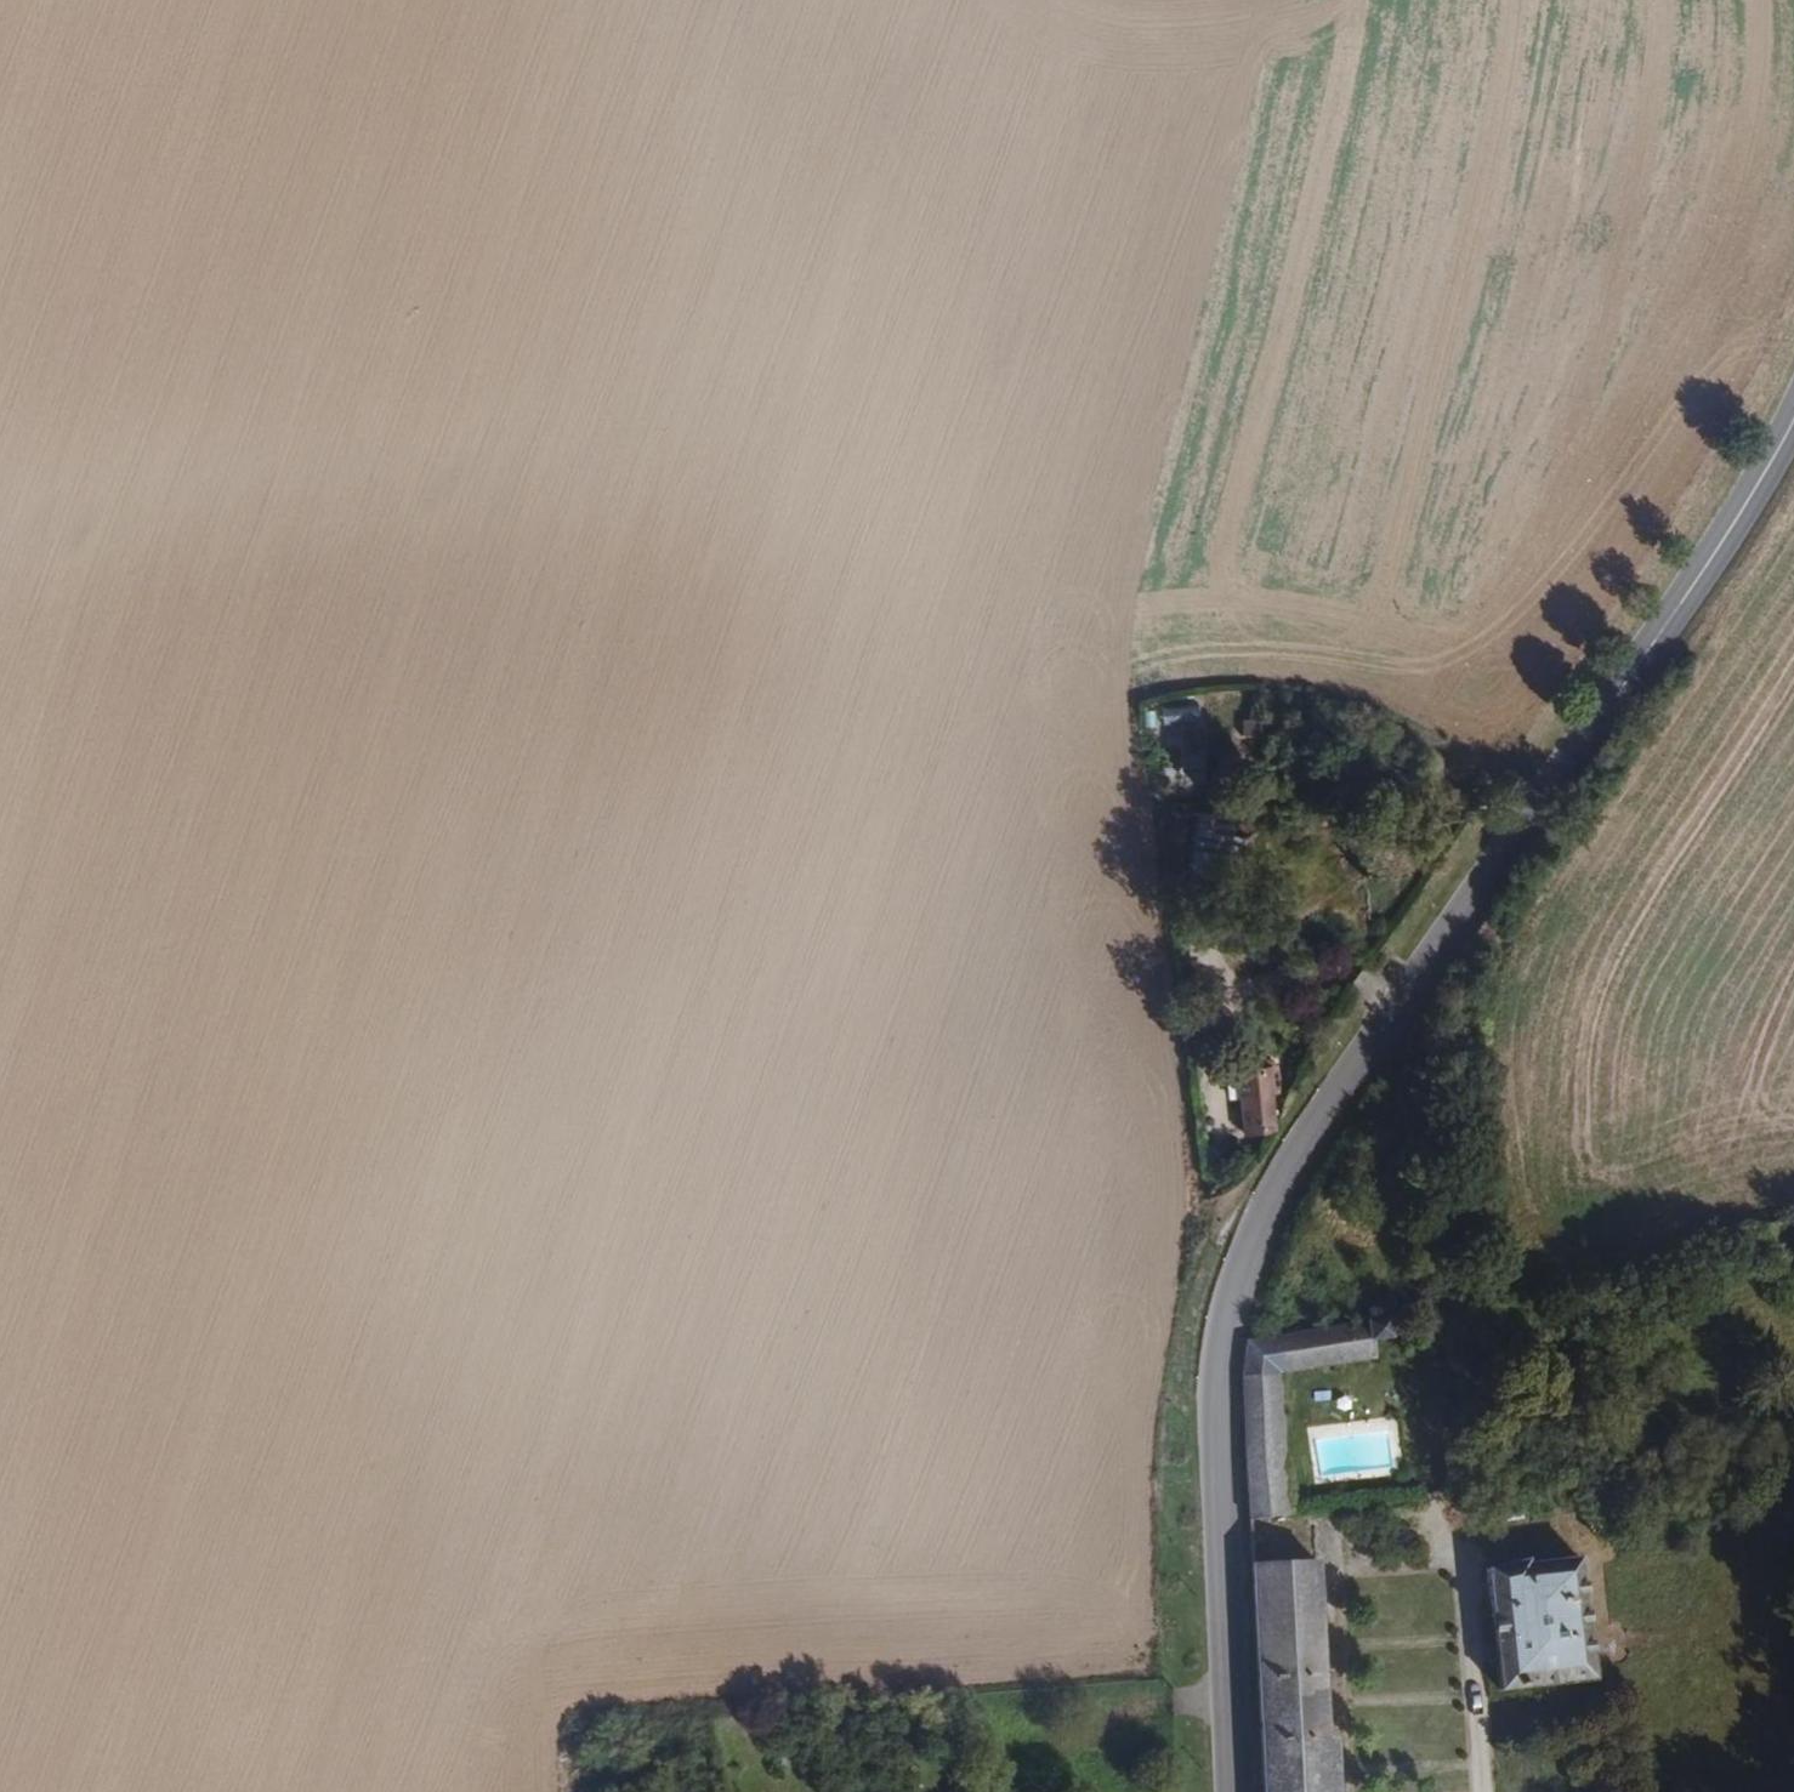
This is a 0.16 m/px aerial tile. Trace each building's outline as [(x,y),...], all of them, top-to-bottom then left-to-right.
[(1257,1067),(1251,1038),(1233,1040),(1241,1072),(1257,1067)] [(1269,1114),(1269,1096),(1257,1096),(1257,1067),(1241,1072),(1235,1072),(1236,1134),(1259,1132),(1258,1114),(1269,1114)] [(1391,1342),(1389,1315),(1368,1318),(1372,1343),(1391,1342)] [(1372,1361),(1372,1343),(1368,1318),(1245,1336),(1240,1376),(1280,1374),(1372,1361)] [(1289,1517),(1280,1374),(1240,1376),(1242,1464),(1244,1514),(1289,1517)] [(1318,1564),(1317,1536),(1271,1538),(1273,1565),(1318,1564)] [(1592,1679),(1579,1561),(1550,1563),(1528,1567),(1527,1563),(1484,1569),(1499,1688),(1592,1679)] [(1321,1659),(1318,1564),(1273,1565),(1249,1566),(1259,1740),(1326,1736),(1321,1659)] [(1326,1736),(1259,1740),(1262,1791),(1328,1791),(1326,1736)]
